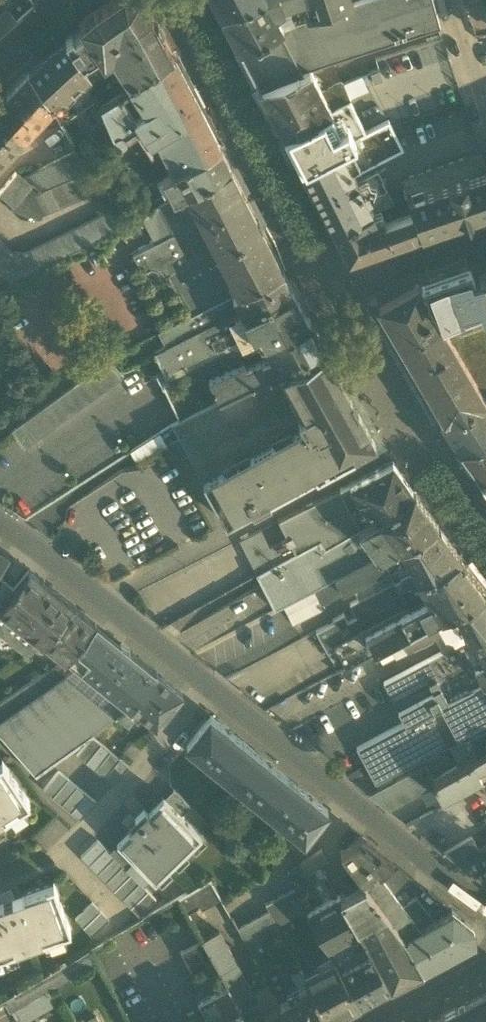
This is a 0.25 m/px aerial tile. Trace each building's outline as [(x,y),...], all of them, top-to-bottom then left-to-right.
[(35,0),(0,0),(0,32),(35,0)] [(67,39),(71,45),(42,66),(38,65),(30,73),(45,92),(53,106),(61,121),(66,117),(65,116),(97,97),(101,102),(173,54),(172,53),(166,44),(167,43),(166,39),(159,30),(160,29),(158,26),(152,15),(153,15),(152,15),(152,13),(143,0),(109,0),(94,10),(80,23),(84,29),(74,35),(73,33),(66,37),(67,39)] [(221,11),(255,0),(215,0),(221,11)] [(240,47),(289,23),(306,18),(306,19),(324,13),(352,3),(352,2),(351,0),(255,0),(221,11),(240,47)] [(259,85),(284,76),(309,67),(310,68),(440,25),(433,0),(359,0),(352,2),(352,3),(324,13),(306,19),(306,18),(289,23),(240,47),(241,49),(259,84),(259,85)] [(475,31),(485,29),(485,0),(465,0),(475,31)] [(28,71),(30,73),(38,65),(42,66),(71,45),(67,39),(48,51),(49,53),(41,58),(41,59),(28,71)] [(252,87),(259,84),(241,49),(234,52),(252,87)] [(138,120),(148,135),(201,107),(195,95),(197,93),(175,53),(173,54),(101,102),(117,140),(122,138),(121,137),(123,137),(125,135),(126,133),(126,131),(125,129),(138,120)] [(284,132),(331,109),(322,91),(310,68),(309,67),(284,76),(259,85),(284,132)] [(53,106),(45,92),(30,73),(28,71),(0,101),(0,164),(53,106)] [(341,81),(322,91),(331,109),(332,109),(350,99),(341,81)] [(343,82),(341,81),(350,99),(352,98),(343,82)] [(366,131),(350,99),(332,109),(331,109),(284,132),(301,166),(340,145),(342,144),(342,143),(355,136),(366,131)] [(157,135),(164,149),(210,126),(201,107),(148,135),(151,139),(157,135)] [(355,138),(342,144),(340,145),(343,150),(354,173),(403,148),(389,119),(366,131),(355,136),(355,138)] [(164,149),(174,170),(219,145),(210,126),(164,149)] [(122,138),(117,140),(123,156),(135,151),(128,135),(122,138)] [(174,197),(187,190),(230,166),(219,145),(174,170),(163,176),(174,197)] [(343,150),(340,145),(301,166),(333,228),(356,219),(374,210),(358,179),(354,173),(343,150)] [(34,183),(43,190),(88,170),(76,148),(24,175),(34,183)] [(408,197),(485,170),(485,166),(481,151),(402,178),(408,197)] [(187,190),(219,254),(263,231),(262,228),(230,166),(187,190)] [(358,179),(374,210),(393,203),(381,180),(383,179),(378,169),(358,179)] [(34,183),(24,175),(17,170),(0,190),(0,194),(14,206),(34,183)] [(31,197),(39,215),(98,190),(88,170),(43,190),(33,194),(31,197)] [(456,221),(456,220),(459,213),(475,207),(483,211),(483,212),(485,211),(485,170),(408,197),(414,213),(421,233),(456,221)] [(33,194),(43,190),(34,183),(14,206),(12,208),(38,218),(39,215),(31,197),(33,194)] [(173,276),(174,275),(219,254),(187,190),(174,197),(166,201),(160,204),(149,210),(150,212),(142,217),(155,242),(133,254),(144,276),(149,273),(155,275),(158,280),(171,273),(173,276)] [(147,205),(149,210),(160,204),(166,201),(163,196),(147,205)] [(472,215),(483,212),(483,211),(475,207),(459,213),(456,220),(456,221),(464,218),(472,215)] [(349,258),(421,233),(414,213),(387,222),(385,220),(379,222),(374,210),(356,219),(333,228),(349,258)] [(12,284),(70,254),(120,229),(110,211),(25,254),(11,251),(0,239),(0,271),(1,273),(12,284)] [(219,254),(225,265),(257,248),(271,247),(263,231),(219,254)] [(283,268),(271,247),(257,248),(225,265),(238,291),(283,268)] [(469,262),(465,252),(411,272),(418,281),(418,282),(469,264),(473,276),(479,274),(478,272),(485,269),(485,256),(469,262)] [(174,275),(181,288),(225,265),(219,254),(174,275)] [(442,322),(485,306),(485,269),(478,272),(479,274),(473,276),(469,264),(418,282),(441,322),(442,322)] [(238,291),(225,265),(181,288),(180,289),(193,314),(238,291)] [(181,339),(228,316),(242,309),(291,285),(290,282),(283,268),(238,291),(193,314),(159,332),(166,347),(182,339),(181,339)] [(430,423),(444,416),(440,414),(381,315),(375,305),(379,303),(388,298),(418,281),(411,272),(410,270),(358,299),(430,423)] [(388,298),(390,302),(388,310),(381,315),(440,414),(444,416),(445,416),(445,417),(485,399),(485,397),(442,322),(441,322),(418,282),(418,281),(388,298)] [(257,338),(258,338),(306,314),(299,301),(291,285),(242,309),(249,323),(257,338)] [(375,305),(381,315),(388,310),(390,302),(388,298),(379,303),(375,305)] [(442,322),(485,397),(485,306),(442,322)] [(235,330),(249,323),(242,309),(228,316),(235,330)] [(308,318),(306,314),(258,338),(260,342),(267,338),(308,318)] [(154,353),(165,375),(238,339),(241,343),(246,344),(258,338),(257,338),(249,323),(235,330),(228,316),(181,339),(182,339),(166,347),(154,353)] [(269,377),(282,370),(286,369),(287,371),(326,351),(316,333),(310,322),(308,318),(267,338),(269,344),(275,355),(246,369),(244,364),(209,381),(219,401),(269,377)] [(9,338),(0,322),(0,343),(9,338)] [(260,342),(258,338),(246,344),(241,343),(238,339),(165,375),(169,383),(182,374),(218,354),(232,349),(240,349),(256,350),(269,344),(267,338),(260,342)] [(232,349),(218,354),(223,362),(229,363),(240,358),(240,349),(232,349)] [(377,444),(326,350),(326,351),(287,371),(286,369),(282,370),(305,413),(298,417),(304,426),(203,481),(227,523),(253,509),(253,510),(270,501),(316,475),(317,478),(377,444)] [(192,380),(223,362),(218,354),(182,374),(186,380),(192,380)] [(11,432),(24,449),(123,375),(120,371),(109,360),(106,362),(11,432)] [(172,424),(203,481),(304,426),(298,417),(305,413),(282,370),(269,377),(219,401),(172,424)] [(460,449),(485,439),(485,399),(445,417),(460,449)] [(160,431),(130,451),(137,464),(168,446),(160,431)] [(485,484),(485,439),(460,449),(485,484)] [(351,509),(362,527),(414,492),(393,462),(340,489),(348,504),(347,504),(350,509),(351,509)] [(288,538),(295,553),(320,540),(325,548),(362,527),(351,509),(350,509),(347,504),(348,504),(340,489),(279,520),(288,538)] [(437,524),(414,492),(362,527),(325,548),(326,550),(343,575),(403,543),(437,524)] [(343,592),(353,586),(387,568),(394,581),(398,578),(399,577),(415,568),(420,577),(460,555),(437,524),(403,543),(343,575),(336,578),(343,592)] [(240,540),(257,574),(278,563),(270,547),(261,529),(240,540)] [(270,547),(278,563),(281,561),(295,553),(288,538),(270,547)] [(326,550),(325,548),(320,540),(295,553),(281,561),(278,563),(257,574),(257,575),(266,592),(286,582),(295,600),(314,590),(315,589),(336,578),(343,575),(326,550)] [(8,554),(8,553),(0,548),(0,564),(8,554)] [(29,570),(8,554),(0,564),(0,606),(2,605),(14,589),(29,570)] [(389,641),(485,589),(460,555),(420,577),(415,568),(399,577),(398,578),(394,581),(360,598),(350,604),(357,616),(347,621),(344,613),(333,619),(334,621),(316,631),(328,652),(336,648),(346,668),(376,653),(374,649),(389,641)] [(360,598),(394,581),(387,568),(353,586),(360,598)] [(12,618),(42,581),(29,570),(14,589),(2,605),(0,606),(0,608),(12,618)] [(314,590),(322,604),(323,603),(343,592),(336,578),(315,589),(314,590)] [(12,618),(29,631),(43,643),(73,606),(42,581),(12,618)] [(275,610),(284,606),(295,600),(286,582),(266,592),(275,610)] [(459,642),(463,640),(485,628),(485,590),(485,589),(389,641),(396,653),(421,640),(422,641),(432,636),(431,634),(433,633),(445,626),(452,628),(459,642)] [(314,590),(295,600),(284,606),(294,624),(325,607),(323,603),(322,604),(314,590)] [(63,662),(69,656),(95,623),(73,606),(43,643),(42,644),(63,662)] [(29,653),(18,644),(29,631),(12,618),(0,608),(0,635),(26,656),(29,653)] [(69,656),(80,665),(102,639),(95,623),(69,656)] [(122,645),(95,623),(102,639),(80,665),(95,677),(122,645)] [(433,633),(442,651),(459,642),(452,628),(445,626),(433,633)] [(463,640),(484,680),(485,678),(485,628),(463,640)] [(29,653),(43,643),(29,631),(18,644),(29,653)] [(384,682),(398,709),(441,686),(448,699),(484,680),(463,640),(459,642),(442,651),(384,682)] [(381,662),(396,653),(389,641),(374,649),(376,653),(381,662)] [(95,677),(130,705),(156,672),(122,645),(95,677)] [(37,772),(119,714),(129,707),(130,705),(95,677),(80,665),(69,656),(63,662),(62,664),(0,703),(0,732),(37,772)] [(183,694),(156,672),(130,705),(129,707),(119,714),(129,722),(138,711),(157,726),(183,694)] [(405,722),(406,724),(411,721),(441,705),(459,739),(485,725),(485,684),(484,680),(448,699),(441,686),(398,709),(405,722)] [(450,743),(459,739),(441,705),(411,721),(406,724),(405,722),(357,749),(375,783),(449,744),(450,743)] [(187,746),(304,839),(328,810),(211,716),(187,746)] [(459,764),(485,749),(485,748),(485,725),(459,739),(450,743),(449,744),(459,764)] [(77,754),(86,762),(101,743),(92,736),(77,754)] [(86,762),(95,769),(110,751),(101,743),(86,762)] [(485,771),(485,750),(485,749),(459,764),(434,778),(433,779),(435,784),(441,796),(485,771)] [(95,769),(104,777),(120,758),(110,751),(95,769)] [(104,777),(114,784),(129,766),(120,758),(104,777)] [(30,802),(2,761),(0,762),(0,822),(30,802)] [(369,795),(388,810),(420,792),(435,784),(433,779),(434,778),(426,765),(425,765),(369,795)] [(44,789),(53,797),(68,778),(59,771),(44,789)] [(441,796),(445,803),(485,781),(485,771),(441,796)] [(53,797),(62,804),(77,786),(68,778),(53,797)] [(427,804),(441,796),(435,784),(420,792),(427,804)] [(62,804),(72,812),(87,793),(77,786),(62,804)] [(173,788),(165,797),(182,814),(190,805),(173,788)] [(72,812),(81,819),(96,801),(87,793),(72,812)] [(117,841),(118,843),(135,860),(152,877),(155,880),(202,834),(182,814),(165,797),(164,795),(148,810),(144,806),(135,815),(128,822),(131,826),(132,826),(117,841)] [(130,827),(131,826),(128,822),(135,815),(130,810),(122,818),(130,827)] [(444,853),(463,867),(483,857),(477,847),(472,836),(444,853)] [(420,927),(414,919),(404,905),(395,894),(384,878),(380,873),(393,863),(361,837),(341,852),(364,882),(405,936),(420,927)] [(81,856),(89,865),(107,848),(98,839),(81,856)] [(483,857),(485,856),(485,842),(477,847),(483,857)] [(135,860),(118,843),(110,851),(115,856),(123,865),(127,868),(135,860)] [(89,865),(98,873),(115,856),(110,851),(107,848),(89,865)] [(313,855),(301,863),(309,875),(320,867),(329,861),(321,849),(313,855)] [(98,873),(106,882),(123,865),(115,856),(98,873)] [(140,882),(144,885),(152,877),(135,860),(127,868),(132,873),(140,882)] [(313,882),(309,875),(301,863),(288,873),(296,887),(298,891),(313,882)] [(106,882),(114,890),(132,873),(127,868),(123,865),(106,882)] [(399,867),(388,875),(403,888),(415,880),(399,867)] [(114,890),(123,899),(140,882),(132,873),(114,890)] [(395,894),(403,888),(388,875),(384,878),(395,894)] [(210,879),(191,890),(200,905),(202,909),(221,898),(210,879)] [(123,899),(131,907),(149,890),(144,885),(140,882),(123,899)] [(372,953),(390,986),(423,969),(405,936),(364,882),(340,895),(372,953)] [(71,929),(54,883),(0,902),(0,955),(71,929)] [(270,911),(278,925),(307,908),(298,891),(296,887),(266,903),(270,911)] [(156,899),(149,890),(131,907),(139,915),(156,899)] [(179,898),(187,913),(200,905),(191,890),(179,898)] [(309,912),(334,956),(341,970),(372,953),(340,895),(337,897),(309,912)] [(415,897),(404,905),(414,919),(426,912),(415,897)] [(75,919),(84,927),(101,910),(92,902),(75,919)] [(202,909),(200,905),(187,913),(195,926),(208,919),(202,909)] [(109,919),(101,910),(84,927),(92,935),(109,919)] [(405,936),(423,969),(474,941),(474,927),(452,910),(420,927),(405,936)] [(251,951),(282,934),(278,925),(270,911),(238,928),(251,951)] [(253,991),(220,931),(203,941),(215,962),(229,986),(243,1012),(248,1020),(264,1012),(253,991)] [(180,952),(192,974),(215,962),(203,941),(203,940),(180,952)] [(15,1009),(48,989),(49,989),(95,962),(88,952),(4,1001),(10,1012),(15,1009)] [(341,970),(359,1003),(360,1003),(390,986),(372,953),(341,970)] [(341,970),(334,956),(303,973),(308,982),(329,1020),(359,1003),(341,970)] [(291,974),(298,987),(308,982),(303,973),(301,969),(291,974)] [(264,1012),(280,1003),(268,982),(253,991),(264,1012)] [(329,1020),(308,982),(298,987),(301,992),(280,1003),(290,1021),(325,1021),(329,1020)] [(248,1021),(248,1020),(243,1012),(229,986),(198,1003),(208,1021),(248,1021)] [(49,989),(48,989),(15,1009),(22,1021),(26,1021),(58,1004),(49,989)] [(465,1001),(477,1021),(485,1021),(485,990),(465,1001)] [(465,1001),(442,1014),(446,1021),(477,1021),(465,1001)] [(248,1021),(290,1021),(280,1003),(264,1012),(248,1020),(248,1021)]
